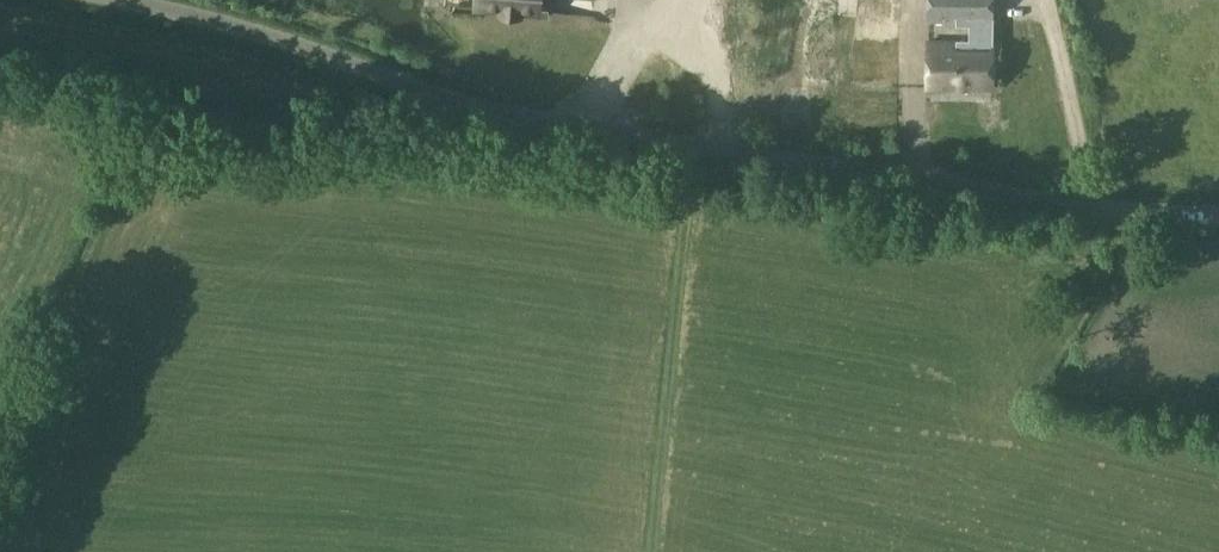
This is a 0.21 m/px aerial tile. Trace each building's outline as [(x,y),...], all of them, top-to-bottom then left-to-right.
[(519,16),(519,11),(538,13),(539,0),(482,0),(481,8),(500,10),(500,14),(519,16)] [(904,0),(866,0),(866,15),(903,16),(904,0)] [(991,88),(991,0),(931,0),(930,20),(959,20),(959,23),(971,23),(971,43),(927,42),(927,88),(991,88)]
